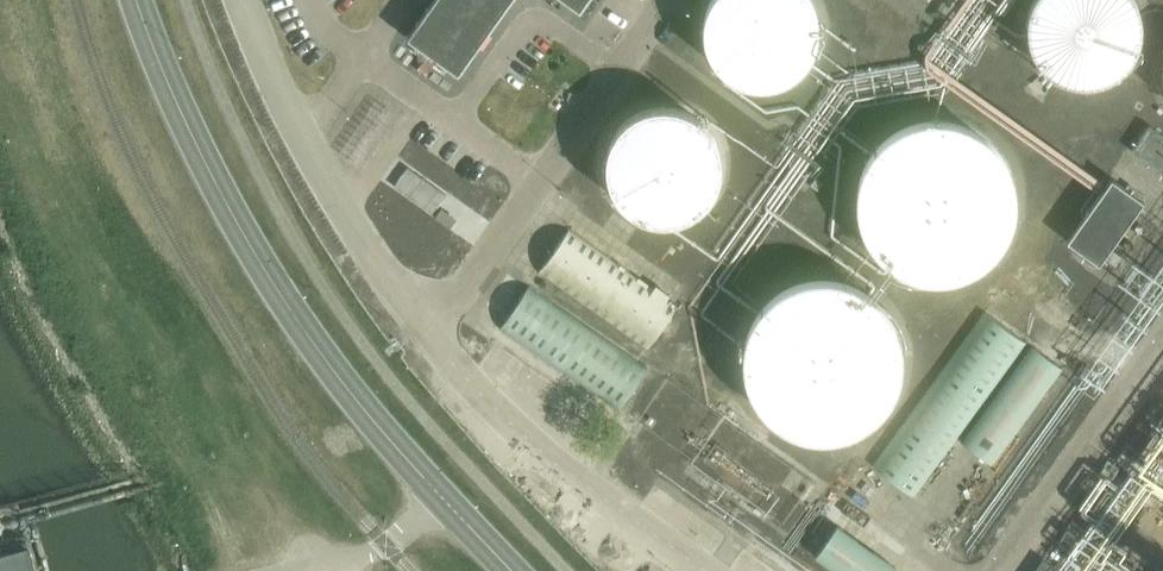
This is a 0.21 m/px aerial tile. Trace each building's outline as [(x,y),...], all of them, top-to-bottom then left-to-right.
[(407,40),(459,76),(512,0),(435,0),(407,40)] [(582,11),(589,0),(566,0),(582,11)] [(710,72),(730,95),(766,107),(802,98),(827,70),(831,28),(819,1),(817,0),(718,0),(703,39),(710,72)] [(1017,55),(1037,78),(1073,90),(1109,81),(1134,53),(1139,11),(1134,0),(1019,0),(1010,22),(1017,55)] [(600,159),(608,192),(627,215),(663,227),(699,217),(724,190),(729,147),(716,121),(686,100),(649,99),(616,120),(600,159)] [(864,264),(900,288),(944,292),(984,276),(1013,243),(1022,200),(1011,158),(981,126),(940,111),(897,117),(861,143),(842,182),(843,225),(864,264)] [(1151,125),(1133,151),(1162,172),(1162,133),(1151,125)] [(1099,263),(1143,200),(1111,178),(1067,240),(1099,263)] [(541,270),(649,347),(681,303),(571,228),(541,270)] [(740,421),(777,446),(821,451),(855,439),(886,409),(900,353),(888,316),(855,282),(820,270),(780,274),(743,297),(722,331),(718,375),(740,421)] [(531,285),(500,330),(619,412),(650,367),(531,285)] [(986,311),(874,467),(914,498),(1027,342),(986,311)] [(1033,346),(963,442),(993,464),(1063,368),(1033,346)] [(0,514),(0,537),(9,535),(3,513),(0,514)] [(814,559),(831,570),(889,570),(893,566),(837,527),(814,559)] [(0,553),(0,570),(35,570),(27,539),(10,544),(12,549),(0,553)]
